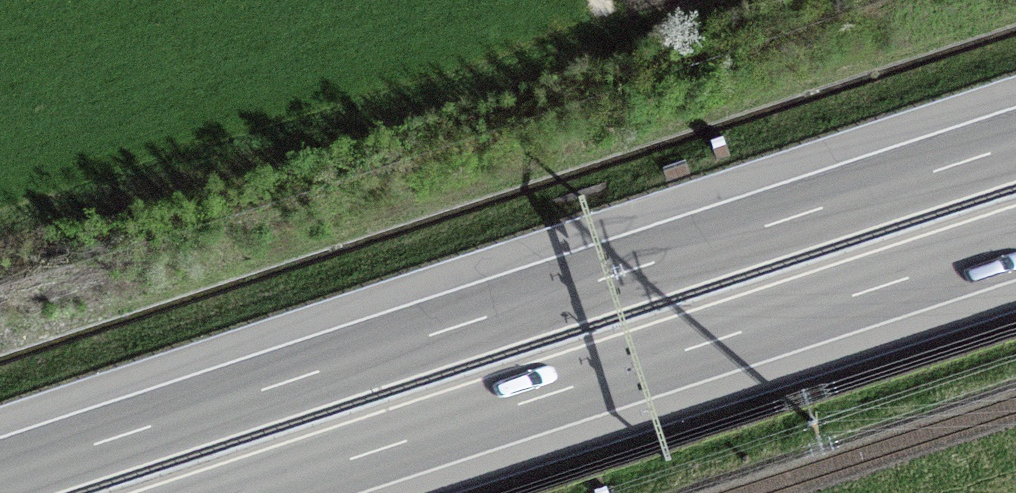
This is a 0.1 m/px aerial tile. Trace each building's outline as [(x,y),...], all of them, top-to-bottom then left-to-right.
[(726,149),(724,141),(711,144),(714,153),(726,149)]
